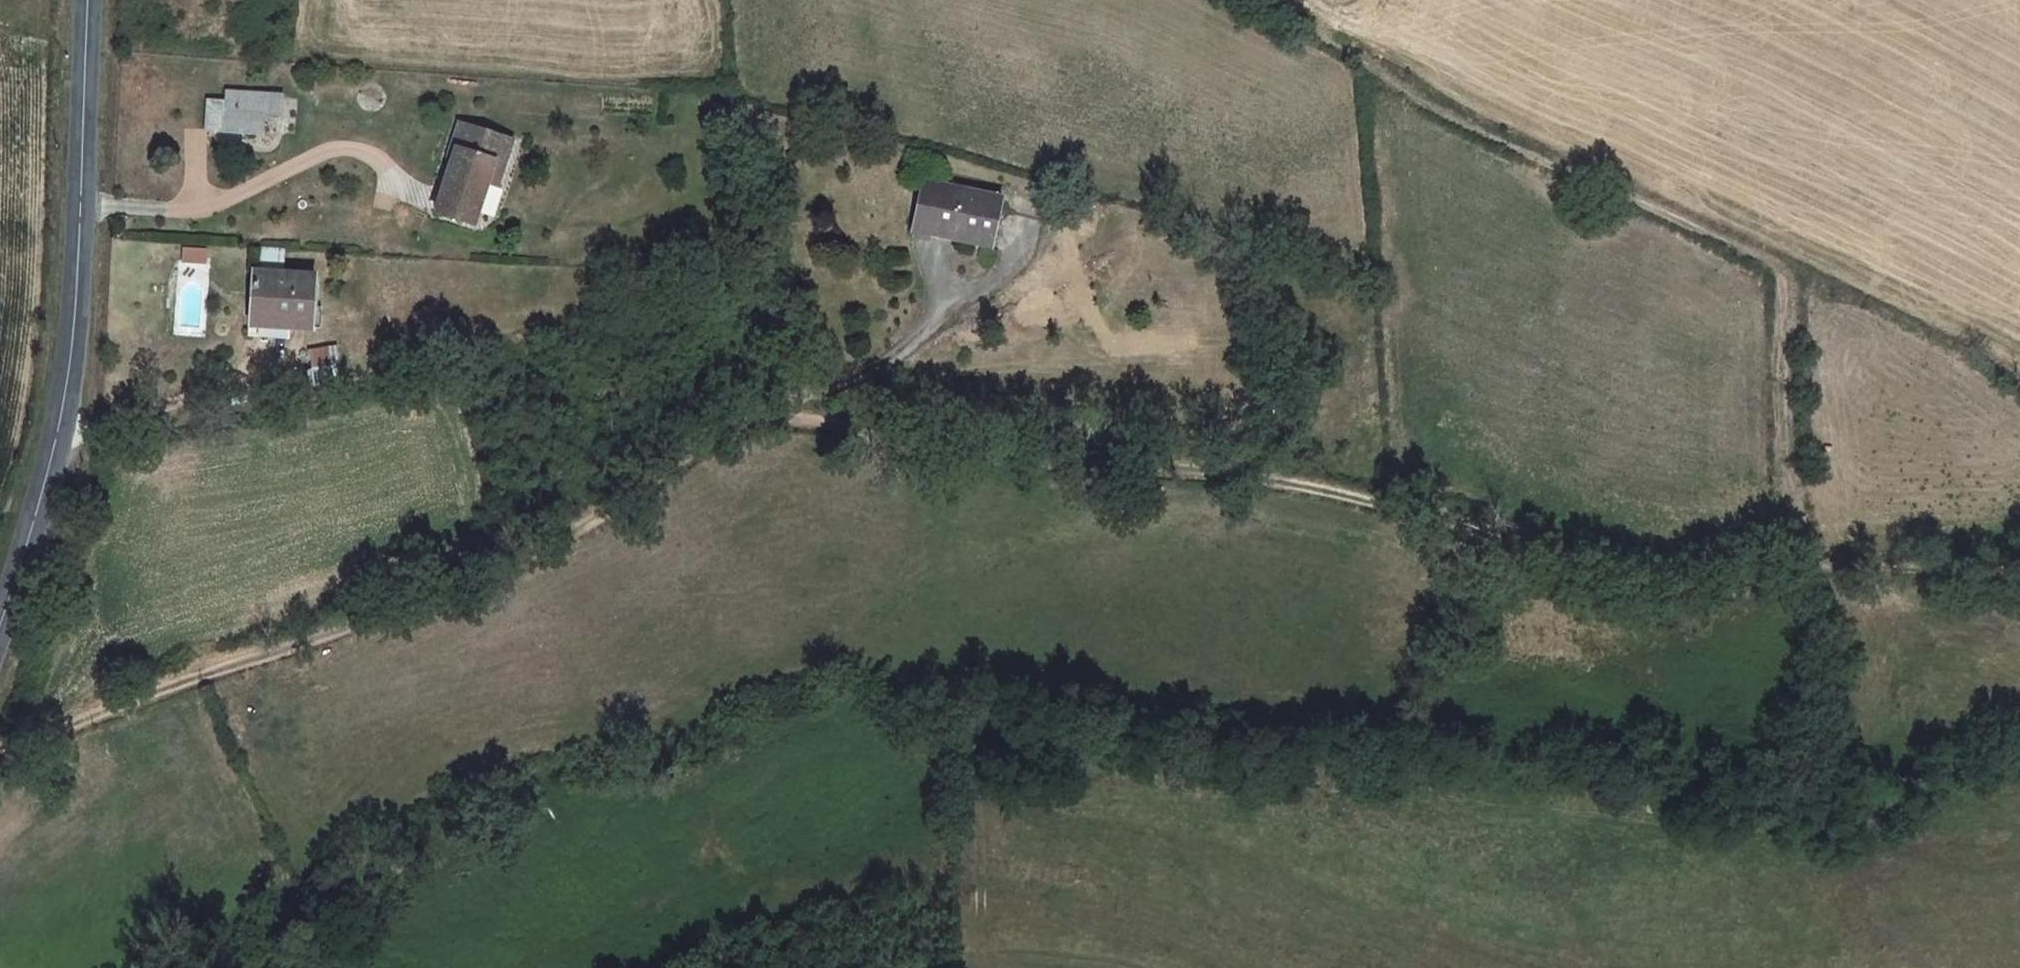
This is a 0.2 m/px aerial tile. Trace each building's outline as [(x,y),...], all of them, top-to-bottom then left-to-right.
[(294,87),(295,74),(242,70),(241,78),(227,79),(224,105),(281,109),(282,86),(294,87)] [(461,119),(430,214),(480,230),(510,135),(461,119)] [(1000,221),(1009,169),(956,159),(947,212),(1000,221)] [(321,289),(326,237),(269,233),(268,262),(277,263),(276,286),(321,289)]
